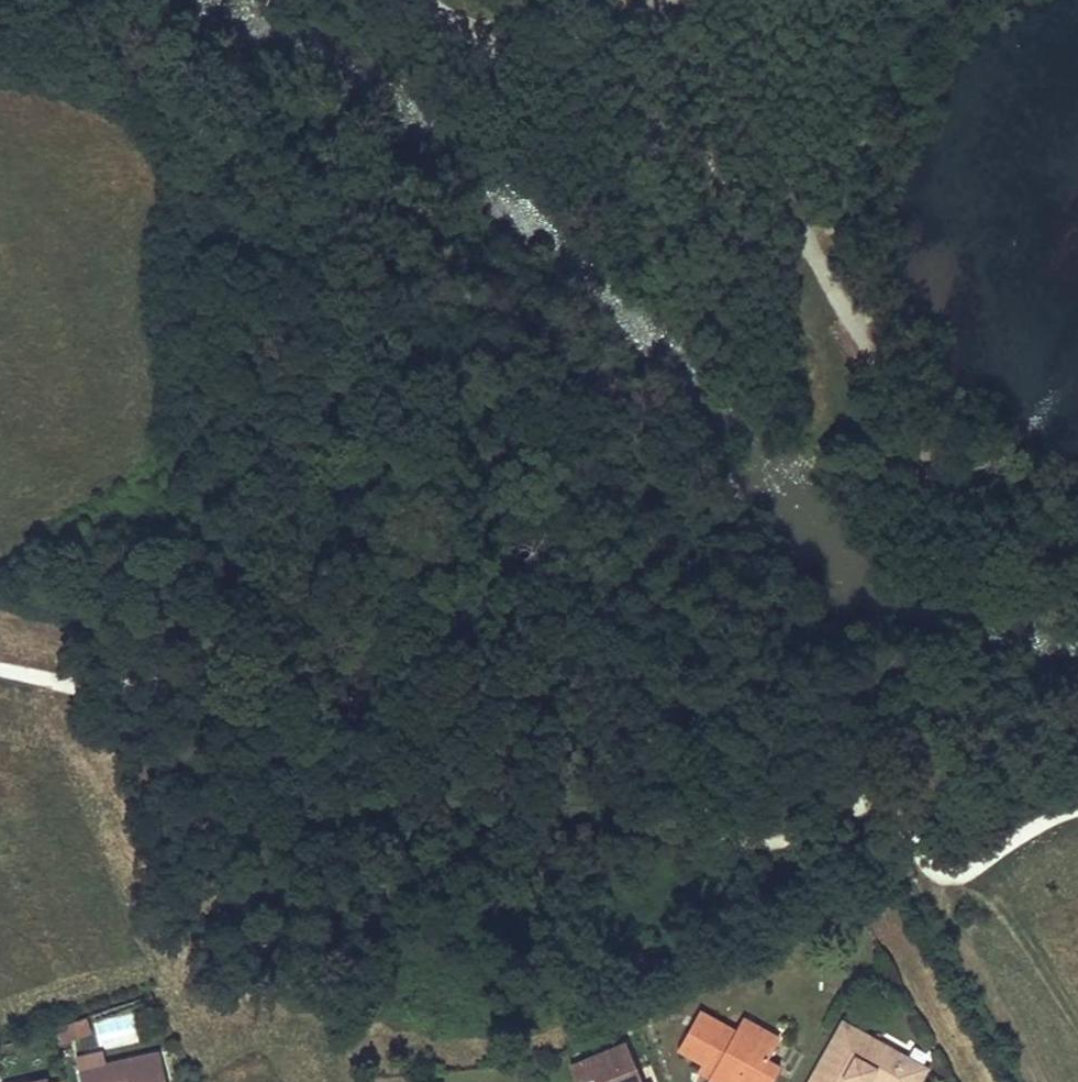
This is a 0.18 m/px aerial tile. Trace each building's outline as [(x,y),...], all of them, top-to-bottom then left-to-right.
[(706,1021),(686,1060),(709,1073),(720,1079),(719,1081),(781,1081),(785,1074),(774,1068),(781,1056),(747,1037),(743,1035),(740,1040),(706,1021)] [(75,1036),(71,1022),(51,1029),(54,1044),(75,1036)] [(781,1056),(785,1047),(747,1027),(744,1032),(743,1035),(747,1037),(781,1056)] [(849,1030),(822,1081),(929,1081),(933,1074),(849,1030)] [(158,1052),(78,1071),(80,1081),(165,1081),(158,1052)] [(637,1054),(580,1076),(583,1081),(648,1081),(637,1054)] [(709,1073),(706,1081),(708,1081),(719,1081),(720,1079),(709,1073)]
